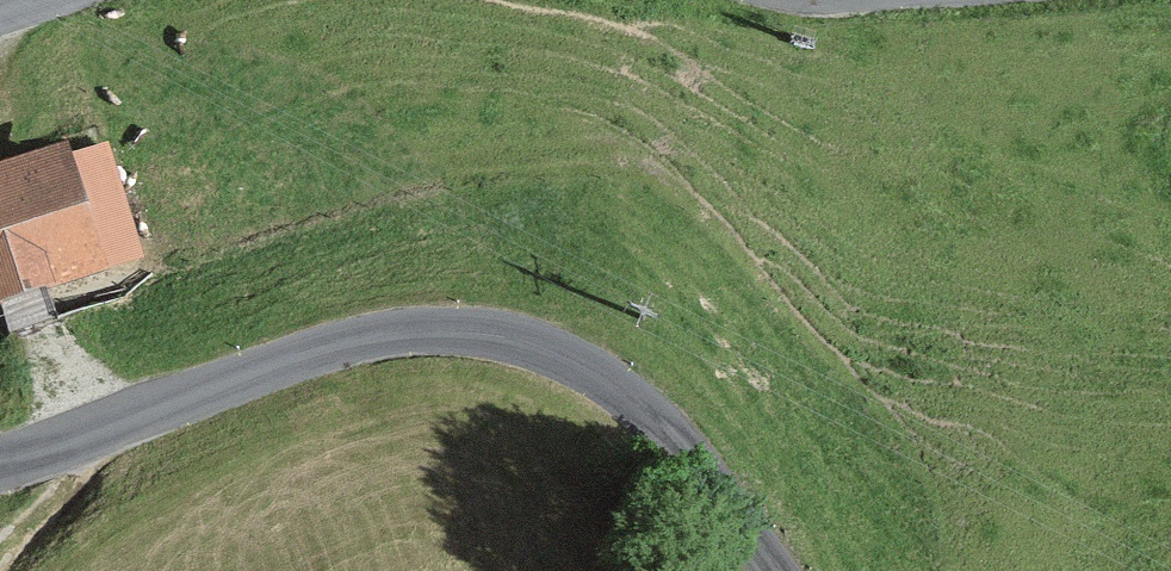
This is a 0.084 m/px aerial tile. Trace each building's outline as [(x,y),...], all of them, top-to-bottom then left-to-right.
[(0,180),(0,315),(154,271),(118,146),(0,180)]
